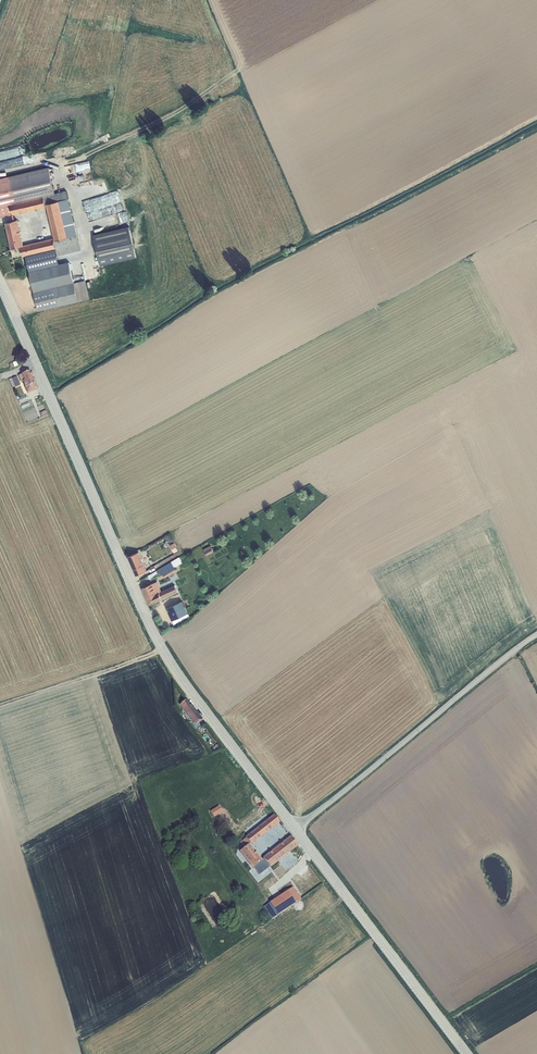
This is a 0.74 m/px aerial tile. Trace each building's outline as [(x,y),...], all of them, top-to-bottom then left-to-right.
[(1,217),(13,215),(10,204),(56,193),(49,167),(0,179),(0,215),(1,217)] [(18,219),(6,222),(12,249),(21,247),(23,257),(26,256),(30,271),(59,264),(57,255),(81,250),(67,191),(56,193),(10,204),(13,215),(47,207),(55,240),(54,241),(54,238),(24,245),(18,219)] [(101,200),(104,207),(109,204),(106,198),(101,200)] [(85,212),(100,208),(98,199),(82,202),(85,212)] [(93,234),(101,265),(136,257),(129,226),(93,234)] [(30,271),(39,311),(90,299),(85,280),(74,282),(70,262),(30,271)] [(30,371),(18,376),(21,383),(22,382),(27,393),(38,389),(30,371)] [(12,379),(15,387),(20,385),(17,377),(12,379)] [(170,545),(174,553),(178,550),(174,543),(170,545)] [(203,549),(207,556),(214,552),(210,545),(203,549)] [(128,556),(136,575),(147,570),(139,551),(128,556)] [(179,556),(148,575),(151,579),(159,575),(161,577),(164,576),(165,578),(177,571),(175,567),(183,562),(179,556)] [(142,588),(149,605),(178,592),(175,584),(162,590),(158,581),(142,588)] [(167,608),(173,620),(188,613),(183,601),(167,608)] [(188,613),(173,620),(175,625),(190,617),(188,613)] [(195,725),(202,719),(186,699),(179,705),(195,725)] [(211,811),(214,817),(221,812),(218,807),(211,811)] [(297,845),(291,837),(261,860),(249,845),(279,821),(274,815),(240,842),(244,848),(239,852),(252,868),(253,868),(259,875),(297,845)] [(264,907),(272,919),(295,904),(294,903),(301,899),(293,888),(281,895),(279,893),(274,896),(276,899),(264,907)]
